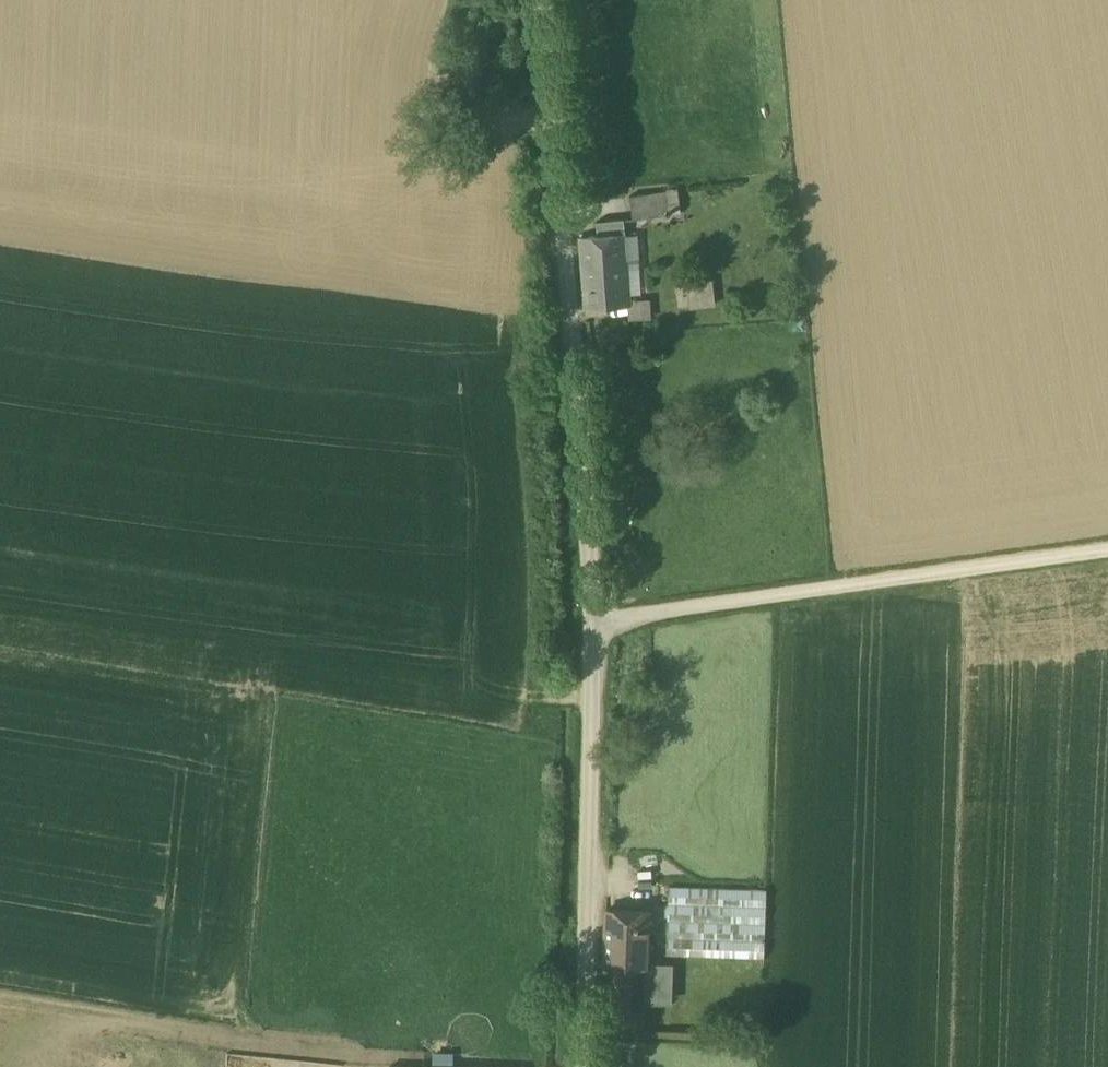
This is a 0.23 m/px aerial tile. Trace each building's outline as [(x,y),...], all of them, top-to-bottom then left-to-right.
[(679,189),(630,194),(632,218),(681,213),(679,189)] [(598,234),(578,236),(584,308),(628,305),(631,304),(631,300),(624,219),(597,221),(598,234)] [(713,279),(686,282),(690,308),(716,305),(713,279)] [(631,304),(628,305),(629,319),(652,317),(650,299),(631,300),(631,304)] [(767,890),(670,888),(669,949),(765,952),(767,890)] [(654,904),(605,905),(602,963),(616,964),(614,1022),(649,1023),(650,1002),(675,1002),(675,959),(653,958),(654,904)] [(392,1059),(392,1066),(530,1066),(530,1059),(392,1059)]
